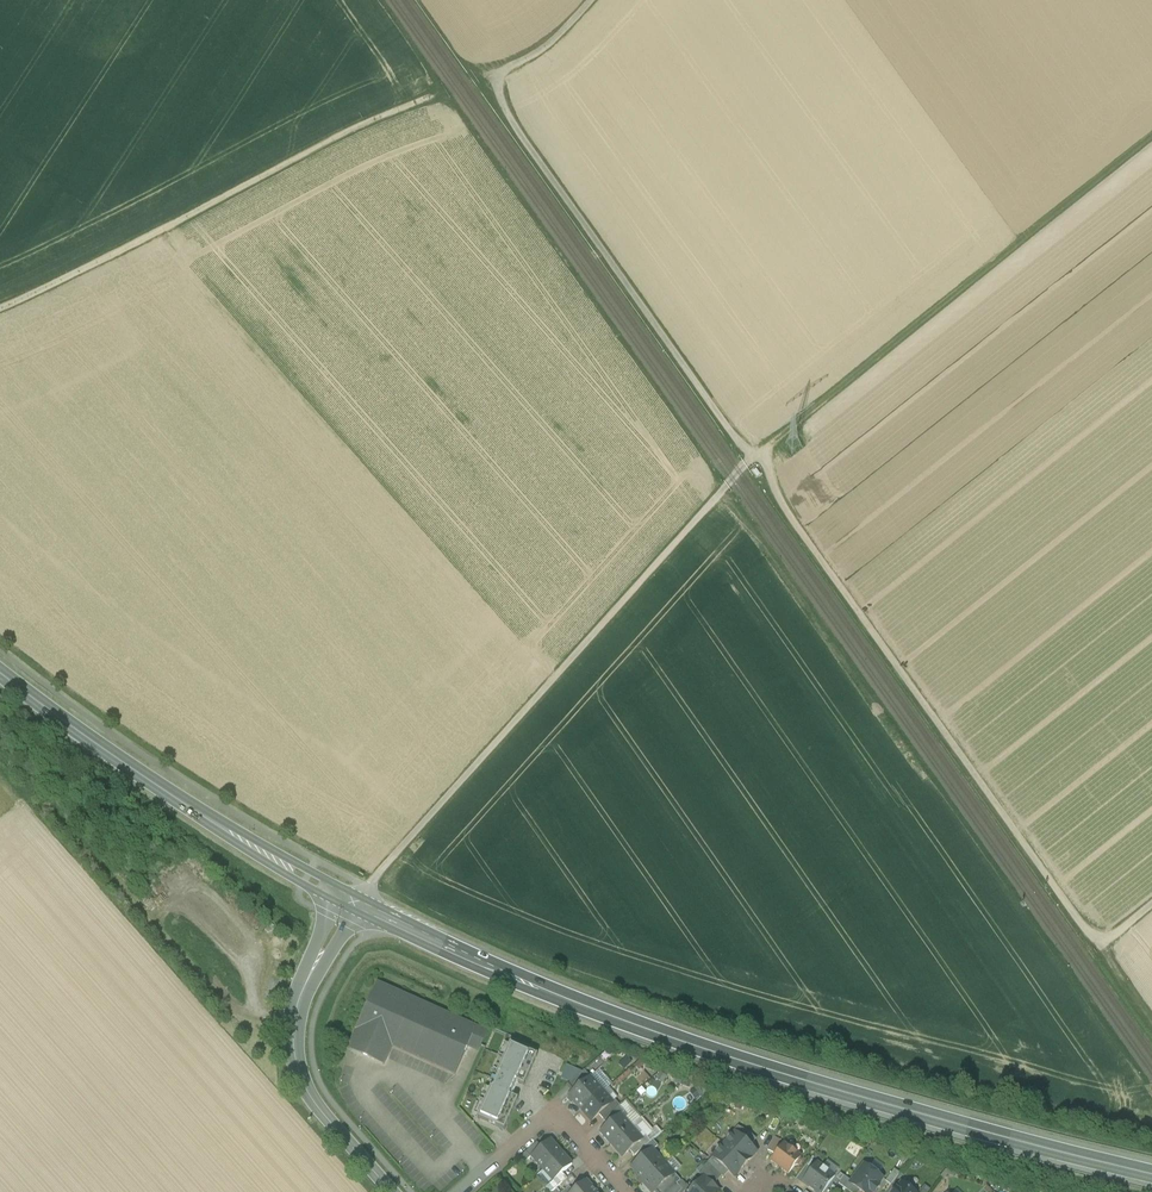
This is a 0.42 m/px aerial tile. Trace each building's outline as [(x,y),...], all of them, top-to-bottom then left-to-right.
[(377,983),(347,1049),(385,1067),(393,1049),(455,1076),(468,1049),(479,1053),(489,1032),(377,983)] [(523,1086),(537,1055),(505,1041),(488,1079),(513,1090),(516,1083),(523,1086)] [(562,1078),(570,1081),(575,1068),(567,1065),(562,1078)] [(594,1075),(605,1090),(612,1085),(601,1069),(594,1075)] [(584,1071),(568,1086),(574,1093),(591,1078),(584,1071)] [(603,1093),(591,1078),(574,1093),(569,1097),(582,1112),(603,1093)] [(471,1118),(502,1132),(517,1100),(510,1097),(513,1090),(488,1079),(471,1118)] [(603,1093),(582,1112),(589,1120),(593,1120),(599,1115),(612,1103),(603,1093)] [(612,1103),(599,1115),(603,1121),(619,1107),(620,1107),(615,1101),(612,1103)] [(619,1107),(603,1121),(608,1127),(620,1116),(621,1116),(624,1113),(619,1107)] [(608,1127),(601,1133),(612,1146),(631,1128),(621,1116),(620,1116),(608,1127)] [(631,1128),(612,1146),(623,1158),(630,1152),(642,1141),(642,1140),(631,1128)] [(750,1134),(738,1128),(733,1133),(735,1134),(750,1147),(756,1140),(750,1134)] [(750,1147),(735,1134),(724,1146),(745,1165),(756,1153),(750,1147)] [(645,1137),(642,1140),(642,1141),(630,1152),(635,1157),(640,1152),(651,1143),(645,1137)] [(780,1142),(774,1139),(768,1151),(774,1154),(780,1142)] [(542,1148),(532,1157),(543,1170),(562,1154),(550,1141),(542,1148)] [(651,1143),(640,1152),(645,1157),(652,1151),(653,1152),(658,1147),(653,1141),(651,1143)] [(537,1143),(521,1157),(525,1163),(532,1157),(542,1148),(537,1143)] [(801,1158),(784,1145),(771,1162),(788,1175),(795,1166),(798,1166),(800,1162),(800,1159),(801,1158)] [(745,1165),(724,1146),(713,1158),(728,1173),(734,1178),(745,1165)] [(645,1157),(632,1169),(643,1181),(663,1164),(653,1152),(652,1151),(645,1157)] [(562,1154),(543,1170),(553,1182),(562,1174),(572,1165),(562,1154)] [(728,1173),(713,1158),(708,1163),(708,1164),(722,1177),(723,1178),(728,1173)] [(643,1181),(653,1191),(655,1191),(657,1191),(658,1191),(669,1191),(677,1185),(681,1182),(664,1163),(663,1164),(643,1181)] [(722,1177),(708,1164),(698,1174),(703,1179),(704,1179),(713,1187),(722,1177)] [(803,1182),(816,1191),(824,1191),(835,1177),(817,1164),(803,1182)] [(864,1165),(851,1183),(850,1184),(860,1191),(876,1191),(879,1188),(878,1186),(883,1179),(864,1165)] [(886,1182),(893,1185),(897,1174),(891,1171),(886,1182)] [(546,1188),(549,1191),(553,1191),(567,1179),(562,1174),(553,1182),(546,1188)] [(850,1184),(851,1183),(844,1177),(838,1185),(848,1191),(860,1191),(850,1184)] [(704,1179),(703,1179),(691,1191),(714,1191),(713,1191),(713,1187),(704,1179)] [(586,1182),(574,1191),(595,1191),(586,1182)] [(895,1191),(913,1191),(901,1184),(895,1191)]
